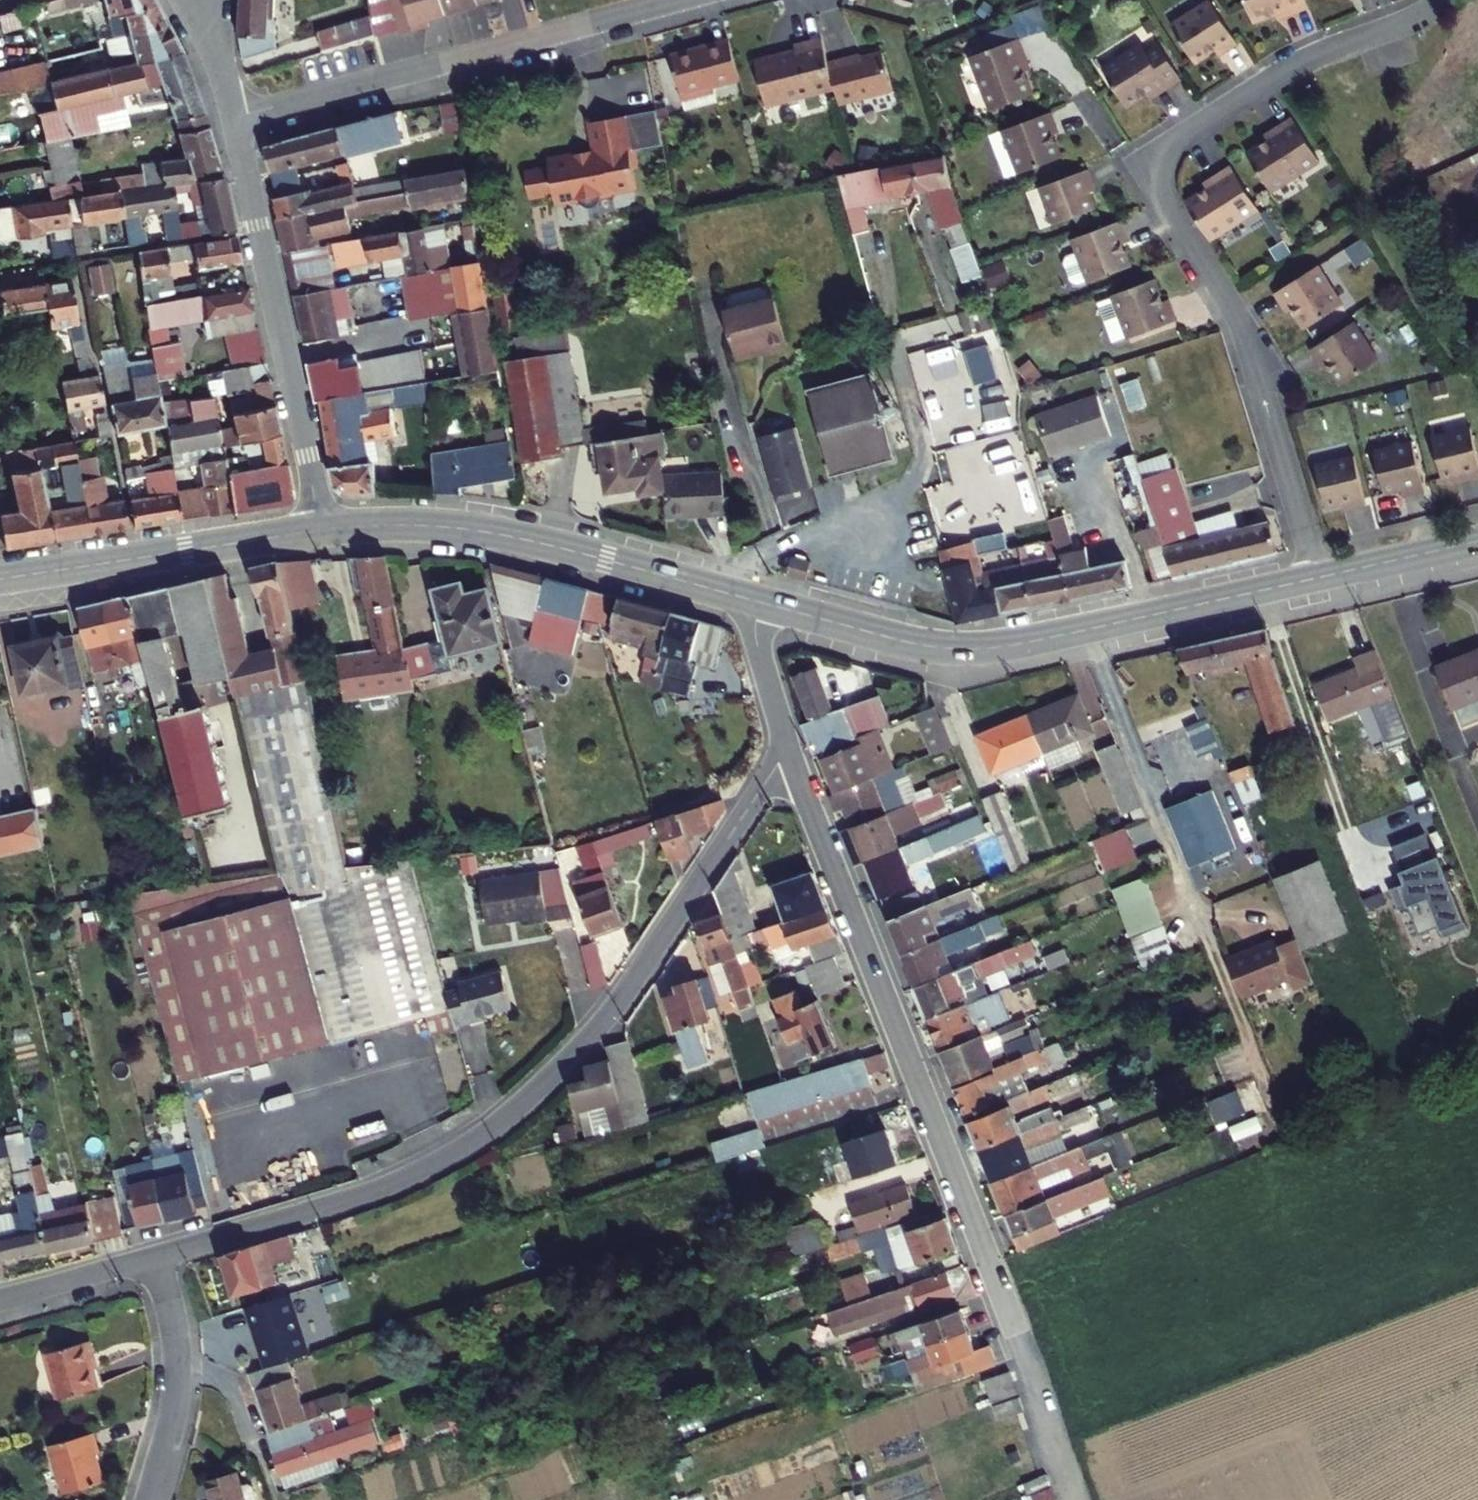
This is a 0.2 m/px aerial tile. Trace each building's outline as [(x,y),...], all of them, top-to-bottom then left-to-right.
[(105,11),(119,43),(157,28),(144,0),(75,0),(53,10),(63,29),(105,11)] [(245,58),(276,51),(282,0),(244,0),(241,38),(245,58)] [(402,35),(417,31),(415,24),(428,21),(448,16),(444,0),(368,0),(372,17),(377,37),(401,31),(402,35)] [(448,16),(477,8),(475,0),(444,0),(448,16)] [(477,8),(500,2),(499,0),(475,0),(477,8)] [(1246,18),(1268,10),(1274,7),(1277,14),(1302,4),(1301,0),(1238,0),(1246,18)] [(1209,1),(1169,27),(1194,64),(1213,51),(1219,48),(1223,53),(1237,45),(1209,1)] [(24,6),(0,13),(0,24),(3,32),(30,24),(24,6)] [(1274,7),(1268,10),(1270,16),(1277,14),(1274,7)] [(372,17),(317,32),(323,53),(377,38),(377,37),(372,17)] [(430,28),(428,21),(415,24),(417,31),(430,28)] [(157,28),(119,43),(130,67),(170,57),(157,28)] [(729,41),(671,56),(681,96),(701,91),(740,81),(729,41)] [(1026,66),(1016,41),(968,58),(988,112),(1030,97),(1022,75),(1019,69),(1026,66)] [(756,67),(768,110),(835,92),(828,67),(822,43),(795,51),(796,56),(756,67)] [(1140,46),(1101,71),(1125,108),(1145,95),(1150,92),(1154,97),(1180,81),(1158,47),(1146,55),(1140,46)] [(1219,48),(1213,51),(1217,57),(1223,53),(1219,48)] [(89,59),(30,72),(34,90),(95,76),(91,63),(97,60),(95,53),(87,56),(89,59)] [(0,99),(0,139),(4,157),(34,151),(43,149),(36,120),(113,101),(134,96),(138,110),(157,110),(161,127),(164,126),(195,120),(170,57),(130,67),(95,76),(34,90),(0,99)] [(835,92),(839,107),(893,93),(884,57),(862,63),(846,67),(845,63),(828,67),(835,92)] [(862,63),(861,59),(845,63),(846,67),(862,63)] [(1028,73),(1026,66),(1019,69),(1022,75),(1028,73)] [(34,90),(30,72),(0,79),(0,99),(34,90)] [(701,91),(681,96),(685,110),(705,105),(701,91)] [(1150,92),(1145,95),(1149,101),(1154,97),(1150,92)] [(43,149),(53,147),(120,135),(113,101),(36,120),(43,149)] [(444,133),(460,131),(456,103),(440,106),(444,133)] [(405,142),(399,115),(343,131),(349,156),(405,142)] [(656,115),(580,126),(585,159),(567,162),(566,161),(566,160),(565,159),(565,158),(564,158),(563,157),(562,157),(561,157),(560,157),(559,157),(538,160),(539,170),(515,174),(518,195),(525,199),(543,197),(545,206),(568,203),(568,204),(569,206),(570,207),(570,208),(572,210),(573,211),(575,212),(576,212),(578,212),(580,212),(581,212),(582,212),(584,211),(585,211),(587,210),(588,208),(589,207),(589,206),(590,204),(590,203),(590,201),(590,199),(626,194),(624,174),(629,174),(626,155),(663,150),(656,115)] [(1053,130),(1048,115),(999,132),(1015,176),(1057,161),(1049,139),(1046,132),(1053,130)] [(174,162),(155,167),(159,187),(166,186),(218,179),(195,120),(164,126),(174,162)] [(1292,120),(1269,135),(1273,141),(1268,144),(1247,157),(1272,195),(1320,164),(1292,120)] [(1053,130),(1046,132),(1049,139),(1055,136),(1053,130)] [(349,156),(343,131),(267,151),(277,189),(302,183),(298,168),(349,156)] [(1269,135),(1264,138),(1268,144),(1273,141),(1269,135)] [(43,149),(34,151),(39,178),(45,177),(48,192),(61,190),(53,147),(43,149)] [(952,180),(950,155),(912,162),(917,184),(929,182),(940,222),(963,217),(952,180)] [(912,162),(839,176),(852,225),(868,221),(863,194),(917,184),(912,162)] [(352,167),(357,186),(360,203),(370,200),(414,190),(412,180),(372,189),(366,164),(352,167)] [(1232,167),(1209,182),(1213,188),(1208,192),(1188,205),(1212,242),(1260,211),(1232,167)] [(471,193),(467,169),(412,180),(414,190),(416,203),(471,193)] [(1085,172),(1037,190),(1053,233),(1095,217),(1086,195),(1084,189),(1091,187),(1085,172)] [(45,177),(39,178),(42,194),(48,192),(45,177)] [(218,179),(166,186),(170,212),(200,208),(207,236),(230,231),(218,179)] [(1209,182),(1204,186),(1208,192),(1213,188),(1209,182)] [(305,196),(302,183),(277,189),(280,201),(305,196)] [(166,186),(159,187),(113,195),(117,221),(153,214),(159,244),(175,241),(174,231),(170,212),(166,186)] [(360,203),(357,186),(312,197),(316,214),(360,203)] [(1091,187),(1084,189),(1086,195),(1093,193),(1091,187)] [(113,195),(65,202),(70,229),(117,221),(113,195)] [(312,197),(306,199),(305,196),(280,201),(278,202),(282,222),(316,214),(312,197)] [(460,211),(448,213),(450,223),(475,218),(472,199),(458,202),(460,211)] [(353,214),(372,209),(370,200),(360,203),(316,214),(282,222),(289,252),(321,245),(319,237),(355,227),(353,214)] [(65,202),(6,212),(10,239),(70,229),(65,202)] [(376,221),(364,223),(366,233),(378,230),(376,221)] [(1118,222),(1069,241),(1074,253),(1063,257),(1060,264),(1067,282),(1073,285),(1085,281),(1086,285),(1128,269),(1119,246),(1117,240),(1123,237),(1118,222)] [(442,238),(439,224),(419,228),(420,230),(333,248),(334,253),(339,253),(342,263),(352,261),(354,268),(405,258),(408,276),(435,272),(429,241),(442,238)] [(202,236),(201,226),(174,231),(175,241),(202,236)] [(1125,244),(1123,237),(1117,240),(1119,246),(1125,244)] [(73,246),(75,258),(95,255),(94,249),(101,248),(100,240),(73,244),(73,246)] [(187,275),(238,267),(232,242),(182,250),(187,275)] [(949,249),(962,281),(980,274),(967,242),(949,249)] [(59,256),(60,261),(75,258),(73,246),(45,251),(46,258),(59,256)] [(164,253),(132,258),(139,309),(152,307),(149,281),(168,277),(164,253)] [(92,294),(114,290),(109,260),(87,264),(92,294)] [(500,366),(482,263),(435,272),(408,276),(400,278),(407,320),(463,311),(473,370),(500,366)] [(1319,267),(1276,295),(1285,308),(1291,305),(1294,310),(1307,330),(1345,306),(1319,267)] [(66,269),(40,273),(46,310),(72,306),(66,269)] [(329,274),(295,279),(298,297),(332,290),(329,274)] [(192,300),(244,291),(240,275),(189,284),(192,300)] [(12,277),(0,279),(0,299),(15,297),(12,277)] [(1161,303),(1153,280),(1111,296),(1127,339),(1176,321),(1170,306),(1164,309),(1161,303)] [(503,329),(525,324),(517,287),(494,292),(503,329)] [(298,297),(306,343),(341,337),(332,290),(298,297)] [(165,328),(249,315),(244,291),(192,300),(152,307),(139,309),(144,353),(168,349),(165,328)] [(735,355),(770,346),(771,350),(788,346),(776,300),(724,314),(735,355)] [(1168,300),(1161,303),(1164,309),(1170,306),(1168,300)] [(1291,305),(1285,308),(1288,314),(1294,310),(1291,305)] [(964,315),(970,337),(997,329),(991,308),(964,315)] [(1355,323),(1312,351),(1320,364),(1326,360),(1330,366),(1343,386),(1380,362),(1355,323)] [(500,335),(504,355),(552,347),(568,439),(584,437),(582,423),(564,324),(500,335)] [(193,348),(198,373),(221,368),(220,362),(258,354),(254,336),(193,348)] [(552,347),(504,355),(521,457),(561,450),(560,441),(568,439),(552,347)] [(149,385),(173,381),(168,349),(144,353),(147,379),(149,385)] [(310,360),(317,399),(320,398),(364,390),(421,379),(415,349),(359,360),(357,351),(310,360)] [(82,358),(54,362),(57,382),(93,377),(82,358)] [(1326,360),(1320,364),(1324,370),(1330,366),(1326,360)] [(871,373),(810,389),(833,478),(893,463),(871,373)] [(57,382),(62,410),(101,403),(97,384),(93,377),(57,382)] [(159,427),(149,385),(147,379),(125,381),(128,401),(138,431),(159,427)] [(1137,379),(1119,384),(1126,411),(1144,406),(1137,379)] [(101,384),(111,436),(138,431),(128,401),(125,381),(101,384)] [(217,430),(219,440),(221,448),(246,443),(256,441),(276,436),(264,381),(243,385),(245,398),(230,401),(235,426),(217,430)] [(217,390),(208,392),(209,398),(218,396),(217,390)] [(399,405),(368,411),(364,390),(320,398),(338,492),(379,492),(374,456),(407,451),(399,405)] [(1087,398),(1037,413),(1049,453),(1099,438),(1087,398)] [(182,403),(191,446),(219,440),(217,430),(214,416),(200,418),(197,401),(182,403)] [(159,427),(164,451),(191,446),(182,403),(168,407),(172,424),(159,427)] [(102,410),(79,414),(81,426),(104,422),(102,410)] [(641,476),(642,485),(664,481),(662,466),(658,449),(666,448),(661,422),(637,426),(635,414),(601,420),(603,433),(590,436),(593,454),(604,453),(605,460),(608,481),(641,476)] [(73,415),(63,417),(64,424),(74,423),(73,415)] [(582,423),(584,437),(590,436),(603,433),(601,420),(582,423)] [(794,492),(813,487),(797,427),(761,436),(778,501),(795,497),(794,492)] [(1435,438),(1446,481),(1462,477),(1468,476),(1470,482),(1477,480),(1477,448),(1473,428),(1435,438)] [(221,448),(217,449),(230,510),(286,503),(289,496),(276,436),(256,441),(262,470),(253,471),(252,467),(243,468),(241,456),(249,455),(246,443),(221,448)] [(219,440),(191,446),(196,462),(217,459),(215,449),(217,449),(221,448),(219,440)] [(1415,442),(1377,452),(1388,496),(1404,492),(1411,490),(1412,496),(1428,492),(1415,442)] [(515,478),(510,444),(459,452),(462,485),(515,478)] [(191,446),(164,451),(168,467),(196,462),(191,446)] [(70,448),(31,452),(37,473),(55,471),(60,493),(42,495),(53,540),(89,534),(73,461),(70,448)] [(1032,505),(1037,520),(1049,517),(1029,448),(1010,454),(1011,459),(1004,461),(1019,509),(1032,505)] [(18,513),(0,516),(0,528),(4,549),(53,540),(42,495),(37,473),(31,452),(7,454),(18,513)] [(430,456),(435,493),(463,494),(462,485),(459,452),(430,456)] [(604,453),(593,454),(594,461),(605,460),(604,453)] [(1147,479),(1138,453),(1111,461),(1129,516),(1132,515),(1154,581),(1179,576),(1147,479)] [(1357,456),(1319,466),(1330,510),(1346,506),(1353,504),(1354,510),(1370,506),(1357,456)] [(91,457),(73,461),(89,534),(124,528),(119,500),(102,503),(98,477),(94,477),(91,457)] [(196,487),(201,515),(228,511),(217,459),(196,462),(201,487),(196,487)] [(723,461),(662,466),(664,481),(667,507),(693,505),(693,502),(730,498),(723,461)] [(139,467),(141,478),(153,476),(151,465),(139,467)] [(120,483),(127,481),(141,478),(139,467),(117,471),(120,483)] [(1147,479),(1179,576),(1225,566),(1216,537),(1204,539),(1196,518),(1180,469),(1147,479)] [(173,492),(169,473),(153,476),(157,495),(124,500),(129,527),(179,519),(173,492)] [(120,483),(121,491),(129,490),(127,481),(120,483)] [(173,492),(179,519),(196,516),(191,489),(173,492)] [(1239,508),(1196,518),(1204,539),(1216,537),(1244,530),(1239,508)] [(1061,554),(1074,597),(1133,586),(1125,559),(1090,566),(1086,544),(1074,547),(1064,513),(1049,517),(1061,554)] [(1216,537),(1225,566),(1283,552),(1275,523),(1244,530),(1216,537)] [(938,546),(958,620),(996,612),(985,571),(974,537),(938,546)] [(1015,546),(1032,605),(1074,597),(1061,554),(1030,561),(1025,545),(1015,546)] [(985,571),(996,612),(1032,605),(1015,546),(1008,548),(1012,565),(985,571)] [(409,648),(387,553),(352,555),(360,586),(364,586),(377,645),(339,653),(349,699),(418,686),(416,680),(409,649),(409,648)] [(795,555),(790,574),(809,579),(814,560),(795,555)] [(334,566),(333,556),(325,556),(326,566),(334,566)] [(317,581),(311,557),(281,559),(286,583),(317,581)] [(231,598),(225,571),(208,576),(215,606),(219,606),(235,674),(240,693),(235,693),(276,870),(350,867),(286,583),(281,559),(254,565),(260,592),(262,592),(271,633),(273,632),(277,646),(254,650),(241,596),(231,598)] [(533,606),(540,578),(494,568),(503,609),(530,616),(533,606)] [(215,606),(208,576),(131,593),(140,634),(162,722),(168,746),(184,812),(225,802),(200,702),(184,705),(166,630),(190,624),(203,680),(231,675),(215,606)] [(579,613),(585,588),(540,578),(533,606),(554,609),(553,617),(576,623),(579,613)] [(463,585),(436,592),(442,617),(435,618),(440,640),(409,648),(409,649),(416,680),(440,674),(439,669),(447,668),(445,658),(452,656),(503,644),(490,590),(466,596),(463,585)] [(618,596),(585,588),(594,617),(596,621),(610,625),(618,596)] [(140,634),(131,593),(105,599),(121,664),(133,662),(127,636),(140,634)] [(645,635),(640,656),(659,660),(671,611),(618,596),(610,625),(645,635)] [(105,599),(80,604),(90,645),(101,642),(107,667),(121,664),(105,599)] [(215,606),(231,675),(235,674),(219,606),(215,606)] [(675,656),(689,659),(700,618),(671,611),(659,660),(656,671),(663,674),(670,675),(675,656)] [(710,646),(703,645),(698,663),(736,657),(727,626),(716,623),(710,646)] [(50,637),(13,642),(22,687),(47,684),(48,688),(85,682),(75,635),(64,636),(61,628),(53,630),(50,637)] [(1298,725),(1262,632),(1181,651),(1191,678),(1249,665),(1274,733),(1298,725)] [(101,642),(90,645),(96,670),(107,667),(101,642)] [(819,687),(803,647),(781,655),(796,695),(789,698),(802,731),(849,712),(872,703),(879,700),(866,669),(819,687)] [(1436,665),(1460,732),(1477,725),(1477,650),(1436,665)] [(1349,661),(1354,675),(1309,692),(1322,726),(1392,699),(1373,651),(1349,661)] [(663,674),(660,685),(666,687),(670,675),(663,674)] [(689,693),(692,680),(670,675),(666,687),(689,693)] [(1093,737),(1077,697),(1029,716),(1044,756),(1051,772),(1086,758),(1079,742),(1093,737)] [(857,750),(886,739),(872,703),(849,712),(852,719),(813,734),(824,764),(857,750)] [(934,714),(917,720),(931,755),(948,748),(934,714)] [(1044,756),(1029,716),(978,735),(994,775),(1044,756)] [(149,725),(155,749),(168,746),(162,722),(149,725)] [(1307,751),(1298,725),(1274,733),(1284,760),(1307,751)] [(1144,821),(1116,748),(1096,756),(1122,821),(1128,819),(1131,826),(1144,821)] [(838,801),(872,787),(857,750),(824,764),(816,767),(822,782),(829,779),(838,801)] [(1255,785),(1250,772),(1232,779),(1237,792),(1255,785)] [(899,776),(872,787),(838,801),(830,804),(844,838),(852,834),(890,819),(882,800),(905,790),(899,776)] [(644,784),(630,788),(632,795),(646,791),(644,784)] [(975,796),(972,786),(890,819),(852,834),(866,869),(899,856),(891,836),(921,824),(919,818),(975,796)] [(646,791),(632,795),(635,805),(649,801),(646,791)] [(1013,873),(1033,865),(1005,792),(984,800),(1013,873)] [(727,808),(725,798),(654,818),(674,884),(680,876),(674,857),(689,853),(684,836),(713,829),(727,808)] [(1237,861),(1215,803),(1169,821),(1191,879),(1237,861)] [(41,847),(32,807),(0,814),(0,856),(41,847)] [(1417,817),(1388,828),(1397,852),(1395,853),(1400,864),(1386,870),(1393,887),(1402,884),(1417,922),(1457,906),(1430,839),(1426,840),(1417,817)] [(1133,862),(1121,830),(1088,843),(1100,875),(1133,862)] [(569,876),(588,932),(618,922),(587,835),(571,841),(582,872),(569,876)] [(1156,852),(1145,857),(1152,874),(1163,870),(1156,852)] [(438,1058),(457,1054),(457,1050),(450,1025),(408,861),(350,867),(276,870),(202,882),(170,888),(128,894),(174,1098),(434,1039),(438,1058)] [(954,880),(948,865),(902,883),(878,892),(874,894),(888,928),(918,916),(910,897),(954,880)] [(902,883),(897,867),(871,877),(878,892),(902,883)] [(559,868),(480,885),(490,928),(532,919),(533,924),(570,915),(559,868)] [(730,888),(736,886),(731,870),(716,890),(725,917),(727,922),(740,918),(730,888)] [(818,876),(779,890),(792,926),(831,912),(818,876)] [(1108,892),(1114,907),(1116,907),(1145,895),(1139,880),(1108,892)] [(1145,895),(1116,907),(1128,938),(1158,926),(1145,895)] [(965,910),(961,898),(918,916),(888,928),(901,959),(938,944),(933,932),(947,927),(943,918),(965,910)] [(1293,908),(1289,898),(1280,901),(1284,911),(1293,908)] [(831,912),(792,926),(734,945),(737,953),(762,944),(767,958),(795,949),(799,961),(790,964),(795,977),(810,972),(839,962),(848,959),(831,912)] [(1017,923),(1013,915),(938,944),(901,959),(914,992),(938,982),(935,975),(952,969),(947,956),(964,950),(1006,932),(1004,928),(1017,923)] [(737,953),(734,945),(727,922),(725,917),(694,926),(706,964),(723,959),(733,989),(739,1009),(753,1005),(737,953)] [(1158,926),(1128,938),(1142,971),(1171,960),(1158,926)] [(577,941),(588,986),(603,983),(592,937),(577,941)] [(1275,943),(1223,963),(1237,1000),(1285,982),(1289,992),(1312,983),(1296,941),(1277,948),(1275,943)] [(988,951),(992,960),(1012,952),(1008,942),(988,951)] [(964,950),(947,956),(952,969),(969,962),(964,950)] [(723,959),(706,964),(716,994),(733,989),(723,959)] [(847,986),(839,962),(810,972),(819,996),(847,986)] [(998,991),(986,963),(938,982),(914,992),(925,1019),(934,1015),(936,1020),(964,1009),(963,1005),(998,991)] [(704,982),(674,991),(677,1000),(663,1004),(674,1039),(677,1050),(720,1037),(704,982)] [(1029,993),(1025,985),(994,997),(997,1006),(1029,993)] [(1048,1005),(1043,994),(1029,999),(1034,1011),(1048,1005)] [(465,1021),(450,1025),(457,1050),(479,1044),(478,1041),(514,1032),(504,995),(462,1006),(465,1021)] [(777,1024),(795,1066),(835,1049),(818,1007),(801,1013),(794,997),(775,1005),(782,1022),(777,1024)] [(997,1006),(994,997),(975,1005),(982,1022),(989,1019),(1001,1015),(997,1006)] [(982,1022),(975,1005),(964,1009),(936,1020),(927,1024),(940,1057),(996,1035),(989,1019),(982,1022)] [(934,1015),(925,1019),(927,1024),(936,1020),(934,1015)] [(1019,1026),(1015,1015),(1000,1020),(1004,1032),(1019,1026)] [(1027,1034),(1024,1025),(1019,1026),(1004,1032),(998,1034),(1002,1043),(1027,1034)] [(626,1038),(603,1044),(609,1066),(626,1132),(649,1126),(626,1038)] [(677,1050),(674,1039),(666,1042),(669,1053),(677,1050)] [(994,1056),(990,1047),(944,1065),(954,1089),(983,1078),(977,1063),(994,1056)] [(884,1054),(767,1090),(774,1114),(878,1082),(876,1075),(891,1071),(884,1054)] [(1000,1071),(1003,1079),(957,1097),(967,1123),(1015,1104),(1008,1087),(1049,1071),(1042,1054),(1000,1071)] [(626,1132),(609,1066),(583,1073),(587,1086),(568,1091),(574,1115),(587,1112),(594,1141),(626,1132)] [(881,1093),(878,1082),(774,1114),(777,1125),(881,1093)] [(1237,1089),(1208,1102),(1218,1126),(1247,1114),(1237,1089)] [(774,1114),(767,1090),(752,1094),(760,1118),(774,1114)] [(1054,1104),(1049,1090),(1015,1104),(967,1123),(980,1153),(1027,1135),(1020,1117),(1054,1104)] [(1059,1116),(1064,1134),(1095,1124),(1089,1106),(1059,1116)] [(777,1125),(774,1114),(760,1118),(763,1129),(777,1125)] [(1058,1137),(1053,1124),(1027,1135),(980,1153),(993,1185),(1021,1174),(1018,1166),(1033,1160),(1028,1148),(1058,1137)] [(769,1148),(763,1129),(715,1144),(721,1163),(769,1148)] [(1150,1182),(1229,1155),(1221,1132),(1142,1159),(1150,1182)] [(1069,1166),(1065,1156),(1021,1174),(993,1185),(1007,1221),(1051,1204),(1041,1178),(1069,1166)] [(185,1157),(145,1166),(148,1180),(157,1221),(184,1215),(182,1206),(195,1203),(185,1157)] [(120,1202),(113,1203),(118,1230),(157,1221),(148,1180),(118,1187),(120,1202)] [(845,1201),(857,1238),(862,1236),(878,1231),(875,1222),(901,1213),(911,1210),(902,1183),(845,1201)] [(43,1254),(34,1216),(31,1199),(13,1203),(16,1217),(9,1218),(13,1235),(0,1238),(0,1263),(43,1254)] [(109,1199),(80,1205),(89,1244),(118,1238),(109,1199)] [(89,1244),(80,1205),(34,1216),(43,1254),(89,1244)] [(875,1222),(878,1231),(905,1222),(901,1213),(875,1222)] [(796,1256),(827,1247),(818,1219),(787,1228),(796,1256)] [(905,1222),(878,1231),(862,1236),(876,1278),(933,1259),(923,1229),(909,1234),(905,1222)] [(302,1246),(297,1231),(215,1257),(228,1300),(270,1287),(261,1259),(302,1246)] [(334,1279),(324,1249),(304,1255),(314,1285),(334,1279)] [(950,1296),(943,1275),(868,1300),(844,1308),(838,1310),(846,1334),(950,1296)] [(836,1284),(844,1308),(868,1300),(859,1276),(836,1284)] [(278,1332),(287,1360),(308,1353),(330,1346),(312,1286),(268,1300),(275,1323),(278,1322),(280,1331),(278,1332)] [(967,1327),(959,1307),(901,1328),(908,1349),(967,1327)] [(974,1347),(967,1327),(908,1349),(904,1351),(917,1384),(955,1370),(957,1376),(996,1361),(989,1341),(974,1347)] [(881,1349),(876,1336),(835,1351),(840,1363),(881,1349)] [(87,1392),(72,1344),(35,1356),(49,1404),(87,1392)] [(998,1419),(1024,1409),(1010,1370),(983,1380),(998,1419)] [(303,1399),(294,1373),(258,1385),(272,1428),(331,1409),(327,1399),(320,1402),(318,1394),(303,1399)] [(314,1425),(312,1420),(272,1433),(285,1473),(385,1440),(378,1417),(344,1429),(340,1417),(314,1425)] [(94,1455),(88,1433),(45,1447),(60,1495),(97,1483),(89,1457),(94,1455)] [(195,1479),(201,1499),(245,1499),(240,1483),(236,1481),(227,1483),(223,1470),(195,1479)]
